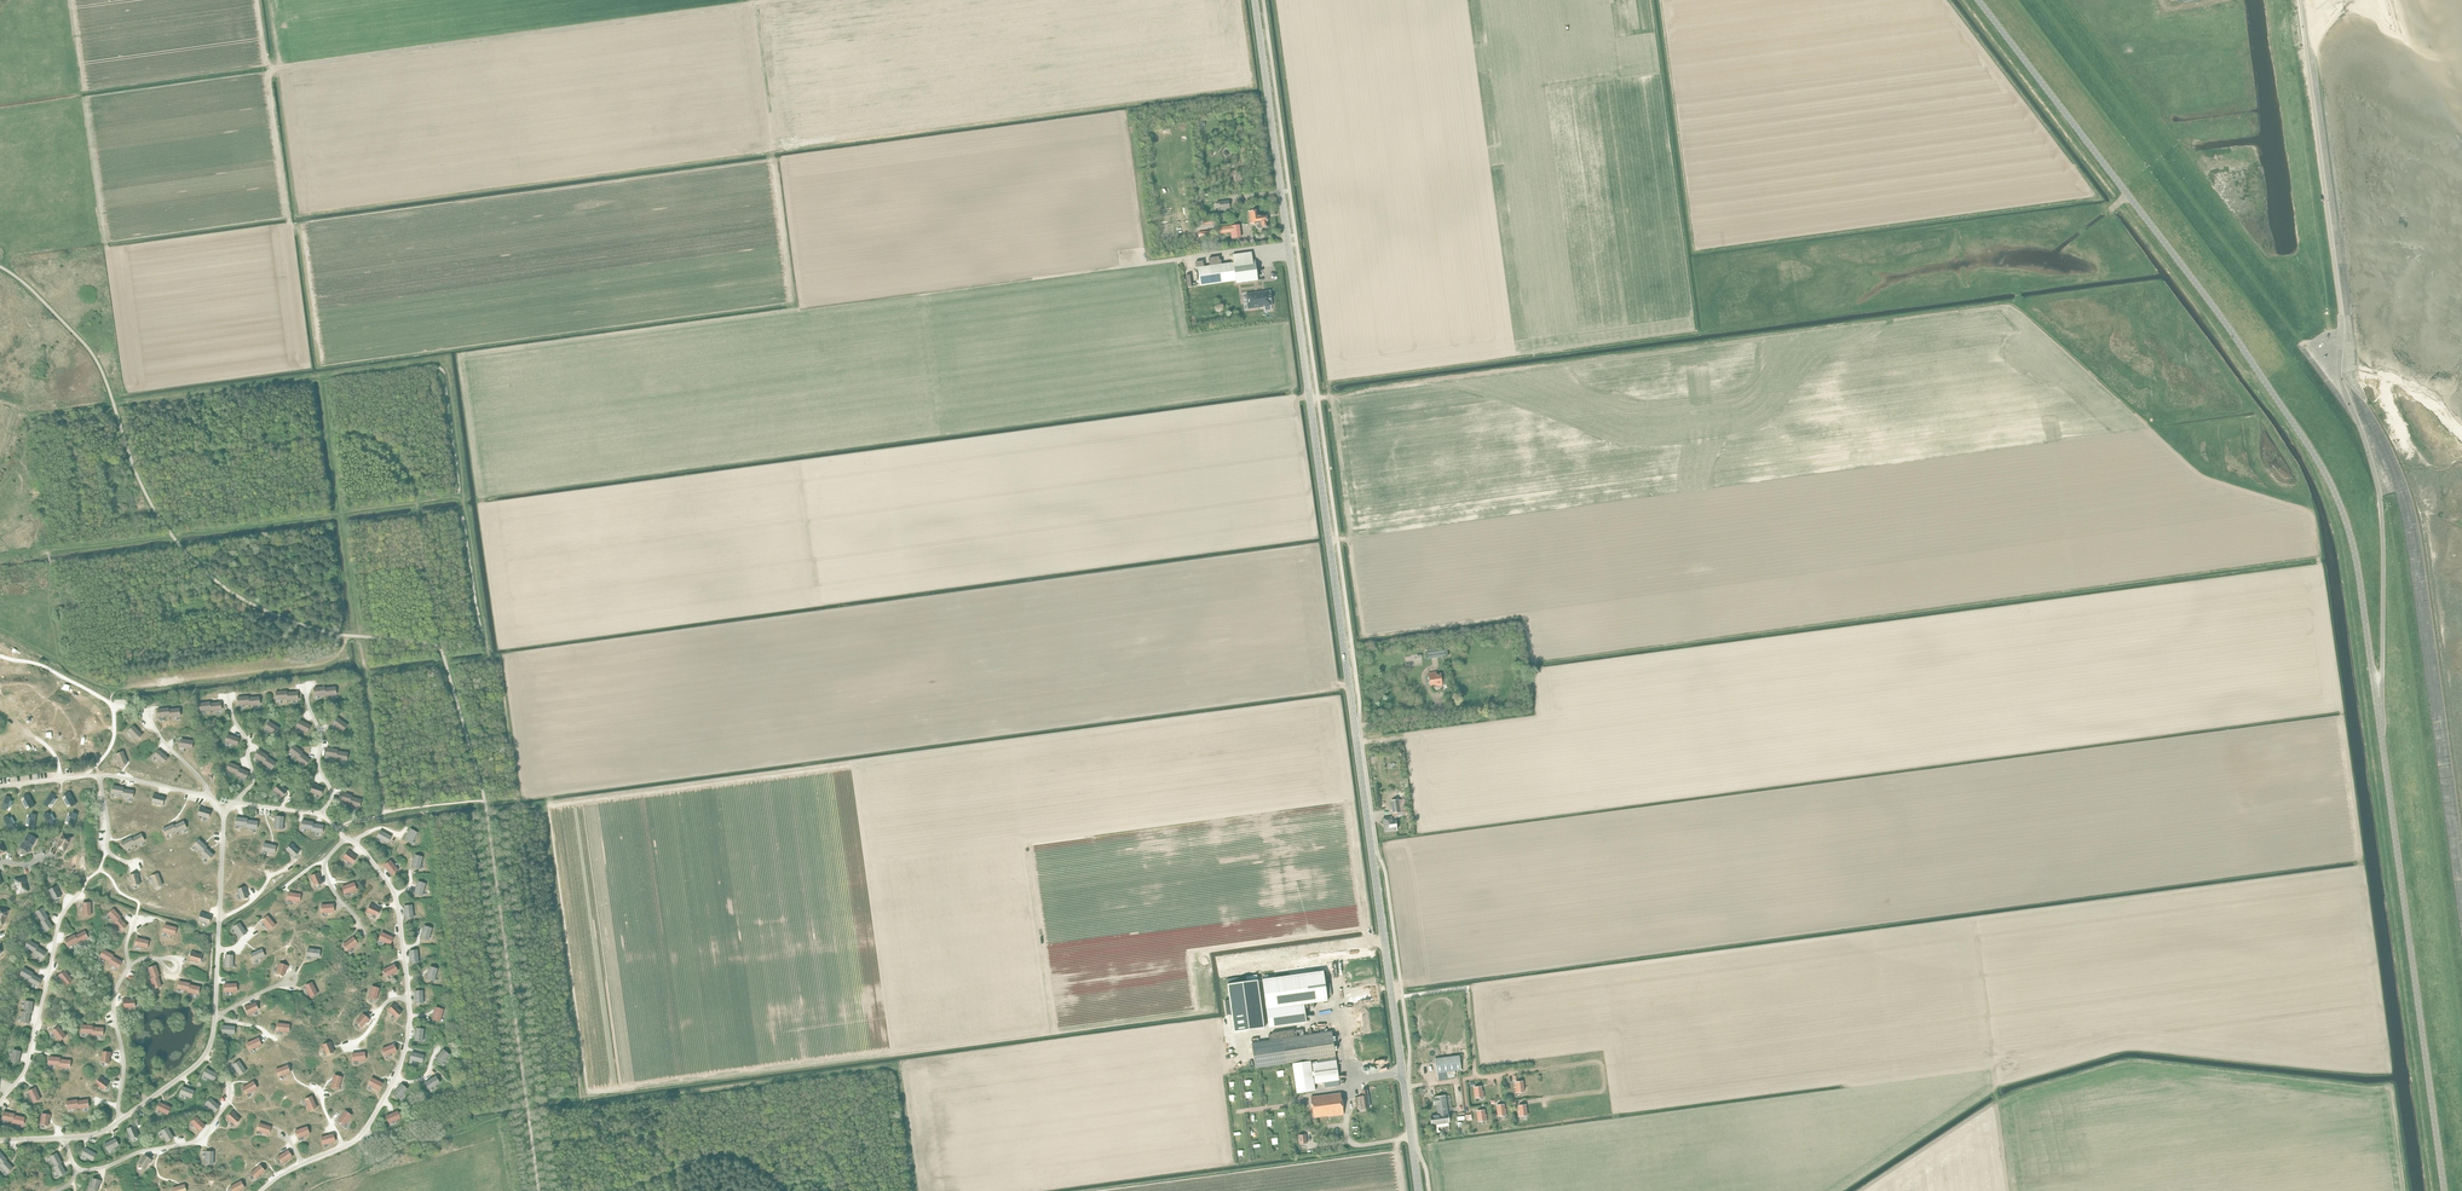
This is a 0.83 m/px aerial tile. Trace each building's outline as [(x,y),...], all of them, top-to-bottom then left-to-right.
[(1229,200),(1215,202),(1216,207),(1220,206),(1220,210),(1221,210),(1226,210),(1226,209),(1230,208),(1229,200)] [(1251,211),(1248,212),(1250,224),(1254,223),(1255,224),(1258,223),(1258,224),(1257,226),(1257,228),(1258,229),(1261,229),(1262,228),(1266,227),(1266,222),(1266,221),(1266,218),(1265,218),(1265,215),(1258,216),(1257,211),(1251,211)] [(1231,233),(1231,236),(1231,239),(1241,238),(1239,225),(1230,226),(1219,228),(1220,234),(1231,233)] [(1233,262),(1197,268),(1200,286),(1236,281),(1236,284),(1257,281),(1257,277),(1257,273),(1255,260),(1253,260),(1252,253),(1251,252),(1232,255),(1233,262)] [(1270,291),(1246,294),(1248,309),(1264,307),(1271,306),(1272,306),(1270,291)] [(1447,650),(1424,653),(1425,659),(1448,656),(1447,650)] [(1448,685),(1445,685),(1442,686),(1441,674),(1436,675),(1435,672),(1427,674),(1429,686),(1435,685),(1436,686),(1441,686),(1442,691),(1449,690),(1448,685)] [(325,687),(314,689),(315,696),(326,695),(325,689),(325,687)] [(335,687),(325,689),(326,695),(326,696),(336,695),(335,687)] [(287,692),(276,692),(277,700),(287,699),(287,693),(287,692)] [(297,692),(287,693),(287,699),(287,701),(298,700),(297,692)] [(248,697),(238,698),(238,706),(249,704),(248,698),(248,697)] [(259,697),(248,698),(249,704),(249,706),(260,705),(259,697)] [(210,702),(199,704),(200,711),(211,710),(210,704),(210,702)] [(221,702),(210,704),(211,710),(211,711),(222,710),(221,702)] [(168,708),(158,709),(159,717),(169,716),(168,710),(168,708)] [(179,708),(168,710),(169,716),(169,717),(180,716),(179,708)] [(338,718),(333,725),(343,732),(347,725),(338,718)] [(300,720),(296,727),(307,733),(311,726),(300,720)] [(269,722),(265,729),(275,735),(279,728),(269,722)] [(134,726),(128,731),(136,740),(142,735),(134,726)] [(228,735),(225,742),(237,746),(239,739),(228,735)] [(181,739),(180,747),(192,749),(193,741),(181,739)] [(294,746),(289,752),(298,759),(301,754),(302,752),(294,746)] [(327,748),(326,756),(336,758),(337,752),(337,750),(327,748)] [(159,750),(154,756),(163,764),(168,758),(159,750)] [(259,750),(255,757),(264,763),(267,757),(268,756),(259,750)] [(123,752),(116,755),(120,766),(127,763),(123,752)] [(336,758),(336,759),(346,761),(348,753),(337,752),(336,758)] [(298,759),(297,760),(305,766),(310,760),(301,754),(298,759)] [(264,763),(263,764),(272,770),(276,763),(267,757),(264,763)] [(229,763),(227,770),(236,774),(239,768),(239,767),(229,763)] [(236,774),(236,776),(246,780),(249,773),(239,768),(236,774)] [(279,784),(273,791),(281,798),(287,792),(281,787),(282,786),(279,784)] [(313,784),(310,793),(320,796),(323,789),(316,786),(316,785),(313,784)] [(122,795),(123,789),(123,788),(113,786),(111,794),(122,795)] [(123,789),(122,795),(122,797),(132,798),(134,791),(123,789)] [(67,792),(63,794),(70,807),(76,804),(70,793),(69,791),(67,792)] [(55,796),(50,792),(42,803),(47,807),(55,796)] [(28,793),(22,796),(28,808),(34,806),(28,793)] [(341,793),(339,800),(349,803),(351,797),(351,796),(341,793)] [(154,794),(152,803),(162,805),(164,797),(157,796),(157,794),(154,794)] [(5,795),(0,808),(0,809),(6,811),(10,798),(5,795)] [(349,803),(349,805),(359,808),(361,800),(351,797),(349,803)] [(1398,800),(1391,801),(1393,813),(1400,812),(1398,800)] [(200,807),(198,816),(208,819),(210,811),(203,809),(204,808),(200,807)] [(47,812),(42,815),(49,827),(54,825),(47,812)] [(77,814),(71,812),(67,825),(73,827),(74,825),(77,814)] [(36,815),(29,813),(27,827),(34,828),(34,827),(36,815)] [(6,815),(1,818),(9,831),(14,828),(6,815)] [(246,826),(247,820),(247,819),(236,817),(235,825),(246,826)] [(276,817),(275,829),(282,830),(283,818),(276,817)] [(1392,817),(1383,818),(1385,833),(1396,831),(1395,821),(1392,822),(1392,817)] [(247,820),(246,826),(246,828),(256,829),(257,821),(247,820)] [(173,826),(176,832),(177,833),(186,828),(183,821),(173,826)] [(303,821),(301,828),(312,830),(313,824),(313,823),(303,821)] [(166,836),(176,832),(173,826),(173,824),(163,829),(166,836)] [(312,830),(312,832),(322,833),(323,826),(313,824),(312,830)] [(410,829),(405,840),(411,843),(417,833),(410,829)] [(380,831),(377,838),(387,843),(391,836),(380,831)] [(32,836),(28,834),(26,837),(20,847),(28,852),(36,839),(32,836)] [(72,838),(63,834),(57,847),(66,851),(72,838)] [(131,839),(134,844),(135,846),(144,841),(141,834),(131,839)] [(134,844),(131,839),(131,838),(121,842),(125,849),(134,844)] [(199,840),(194,846),(201,853),(206,848),(207,847),(199,840)] [(264,843),(262,851),(274,854),(276,846),(264,843)] [(293,844),(286,850),(294,858),(299,852),(294,847),(295,846),(293,844)] [(201,853),(200,854),(208,861),(214,855),(206,848),(201,853)] [(349,850),(343,858),(352,864),(356,858),(350,853),(351,852),(349,850)] [(415,855),(412,867),(419,869),(422,857),(415,855)] [(390,861),(384,866),(392,875),(398,870),(390,861)] [(138,873),(130,876),(132,886),(140,884),(138,877),(139,877),(138,873)] [(319,873),(310,876),(315,886),(322,883),(319,876),(320,876),(319,873)] [(158,874),(151,876),(155,888),(162,885),(158,874)] [(17,889),(18,893),(27,891),(24,877),(15,880),(16,884),(17,889)] [(418,882),(414,893),(422,895),(425,884),(418,882)] [(354,883),(342,886),(345,894),(356,890),(354,883)] [(57,886),(49,890),(54,900),(61,896),(57,890),(59,889),(57,886)] [(246,887),(237,890),(241,900),(248,897),(246,890),(247,890),(246,887)] [(288,893),(287,900),(299,902),(300,894),(288,893)] [(90,903),(83,903),(83,915),(91,915),(90,903)] [(371,903),(367,912),(377,916),(380,909),(373,906),(374,905),(371,903)] [(333,904),(321,905),(321,913),(334,912),(333,904)] [(412,905),(404,906),(405,918),(413,917),(412,905)] [(0,908),(0,923),(3,925),(8,911),(0,908)] [(41,921),(47,918),(48,917),(42,908),(35,913),(41,921)] [(115,922),(120,918),(121,917),(113,909),(108,914),(115,922)] [(201,912),(198,920),(208,924),(211,916),(204,914),(204,913),(201,912)] [(267,916),(262,921),(270,930),(275,925),(267,916)] [(53,927),(47,918),(41,921),(40,922),(46,931),(53,927)] [(127,926),(120,918),(115,922),(114,923),(121,931),(127,926)] [(239,923),(233,927),(240,937),(246,933),(239,923)] [(165,925),(163,932),(174,936),(176,928),(165,925)] [(424,926),(421,938),(428,940),(432,928),(424,926)] [(85,931),(75,936),(78,942),(79,943),(88,938),(85,931)] [(382,933),(379,940),(390,945),(393,938),(382,933)] [(78,942),(75,936),(74,935),(65,940),(68,947),(78,942)] [(353,937),(343,944),(348,951),(357,944),(353,937)] [(137,938),(135,945),(147,948),(149,941),(137,938)] [(25,947),(34,952),(37,947),(38,946),(29,940),(25,947)] [(37,947),(34,952),(33,954),(42,959),(46,953),(37,947)] [(308,948),(307,956),(319,958),(320,950),(308,948)] [(261,949),(250,954),(253,961),(264,956),(261,949)] [(104,950),(100,957),(109,962),(113,957),(113,955),(104,950)] [(417,950),(409,951),(411,963),(418,962),(417,950)] [(192,951),(189,960),(200,963),(202,955),(195,953),(195,952),(192,951)] [(225,955),(225,967),(233,968),(233,956),(225,955)] [(109,962),(109,963),(118,969),(122,962),(113,957),(109,962)] [(279,964),(276,974),(284,976),(286,969),(287,970),(288,966),(279,964)] [(394,964),(383,970),(387,977),(397,971),(394,964)] [(156,966),(148,968),(152,978),(158,976),(159,976),(156,966)] [(430,967),(426,979),(434,981),(437,969),(430,967)] [(29,980),(32,974),(33,973),(24,968),(20,975),(29,980)] [(65,971),(59,976),(66,985),(72,980),(65,971)] [(1323,971),(1262,979),(1266,1009),(1269,1028),(1306,1022),(1304,1004),(1328,1001),(1327,995),(1325,982),(1323,971)] [(32,974),(29,980),(29,981),(38,986),(42,980),(32,974)] [(152,978),(151,979),(154,989),(162,986),(158,976),(152,978)] [(1258,980),(1228,984),(1235,1032),(1265,1028),(1258,980)] [(179,981),(178,989),(188,991),(189,985),(190,984),(179,981)] [(312,983),(305,986),(310,997),(317,994),(312,983)] [(236,984),(224,984),(225,992),(237,991),(236,984)] [(188,991),(188,993),(198,995),(200,987),(189,985),(188,991)] [(371,986),(368,998),(376,1000),(379,988),(371,986)] [(422,991),(415,991),(415,1003),(423,1003),(422,991)] [(127,999),(123,999),(124,1008),(134,1007),(134,1000),(127,1000),(127,999)] [(24,1012),(30,1013),(32,1013),(33,1002),(25,1001),(24,1012)] [(256,1003),(245,1008),(248,1015),(259,1010),(256,1003)] [(395,1004),(388,1010),(396,1018),(401,1012),(396,1007),(397,1006),(395,1004)] [(435,1008),(432,1019),(440,1021),(443,1010),(435,1008)] [(30,1013),(24,1012),(22,1012),(21,1022),(29,1023),(30,1013)] [(363,1014),(356,1022),(362,1027),(366,1022),(367,1023),(370,1020),(363,1014)] [(277,1023),(276,1031),(288,1032),(289,1024),(277,1023)] [(82,1025),(81,1033),(92,1034),(93,1028),(93,1026),(82,1025)] [(222,1026),(222,1033),(234,1034),(234,1026),(222,1026)] [(58,1027),(52,1032),(60,1041),(66,1036),(58,1027)] [(92,1034),(92,1035),(103,1036),(103,1028),(93,1028),(92,1034)] [(416,1028),(414,1040),(422,1041),(423,1029),(416,1028)] [(1332,1031),(1252,1043),(1255,1067),(1335,1056),(1332,1031)] [(258,1038),(247,1043),(250,1050),(261,1045),(258,1038)] [(330,1042),(322,1046),(326,1055),(334,1052),(331,1045),(332,1045),(330,1042)] [(393,1044),(382,1049),(385,1056),(396,1052),(393,1044)] [(13,1050),(11,1062),(18,1063),(21,1052),(13,1050)] [(443,1050),(435,1059),(441,1064),(449,1055),(443,1050)] [(102,1052),(101,1062),(109,1063),(109,1056),(111,1056),(111,1052),(102,1052)] [(364,1052),(352,1053),(353,1061),(365,1060),(364,1052)] [(412,1052),(410,1060),(422,1063),(424,1055),(412,1052)] [(1459,1056),(1435,1059),(1436,1073),(1438,1073),(1446,1072),(1461,1070),(1459,1056)] [(49,1057),(48,1065),(59,1066),(60,1060),(60,1058),(49,1057)] [(59,1066),(59,1067),(69,1068),(70,1061),(60,1060),(59,1066)] [(1311,1060),(1292,1064),(1297,1093),(1315,1091),(1313,1076),(1314,1076),(1315,1084),(1324,1082),(1339,1080),(1336,1060),(1312,1063),(1313,1072),(1312,1072),(1311,1060)] [(239,1061),(232,1065),(239,1075),(246,1071),(239,1061)] [(287,1065),(276,1070),(278,1077),(290,1073),(287,1065)] [(206,1069),(203,1075),(213,1081),(217,1074),(206,1069)] [(1446,1072),(1438,1073),(1439,1080),(1447,1079),(1446,1072)] [(334,1075),(331,1087),(338,1089),(342,1078),(334,1075)] [(435,1076),(425,1082),(429,1089),(439,1083),(435,1076)] [(101,1077),(95,1084),(104,1090),(109,1084),(103,1080),(103,1079),(101,1077)] [(372,1078),(368,1084),(379,1090),(382,1083),(372,1078)] [(1516,1088),(1515,1088),(1516,1093),(1524,1092),(1522,1081),(1515,1082),(1516,1088)] [(253,1082),(242,1088),(246,1094),(257,1088),(253,1082)] [(401,1084),(393,1094),(399,1099),(407,1089),(401,1084)] [(183,1087),(180,1094),(191,1098),(194,1091),(183,1087)] [(1481,1087),(1474,1087),(1475,1098),(1484,1097),(1483,1092),(1482,1092),(1481,1087)] [(35,1088),(28,1091),(33,1102),(40,1099),(35,1088)] [(1368,1096),(1367,1090),(1363,1091),(1364,1097),(1355,1098),(1356,1106),(1360,1106),(1360,1109),(1369,1108),(1368,1096)] [(1341,1093),(1311,1097),(1314,1118),(1328,1116),(1328,1117),(1344,1115),(1341,1093)] [(1438,1115),(1431,1116),(1432,1124),(1436,1124),(1437,1127),(1449,1125),(1448,1122),(1445,1096),(1433,1098),(1434,1105),(1437,1104),(1438,1112),(1438,1115)] [(312,1097),(305,1100),(309,1111),(317,1108),(312,1097)] [(211,1098),(205,1104),(214,1112),(219,1106),(211,1098)] [(77,1100),(66,1102),(67,1109),(78,1108),(77,1102),(77,1100)] [(88,1100),(77,1102),(78,1108),(78,1109),(89,1108),(88,1100)] [(160,1103),(156,1110),(167,1115),(171,1108),(160,1103)] [(1504,1105),(1497,1106),(1498,1116),(1506,1115),(1505,1110),(1504,1110),(1504,1105)] [(1519,1111),(1518,1111),(1518,1117),(1527,1115),(1525,1105),(1518,1106),(1519,1111)] [(1484,1110),(1477,1111),(1478,1122),(1486,1121),(1486,1115),(1485,1115),(1484,1110)] [(233,1111),(227,1118),(235,1125),(240,1119),(234,1114),(235,1113),(233,1111)] [(345,1111),(338,1121),(344,1125),(351,1115),(345,1111)] [(397,1111),(386,1116),(389,1123),(400,1118),(397,1111)] [(13,1122),(14,1115),(14,1114),(4,1112),(2,1120),(13,1122)] [(42,1114),(40,1124),(48,1125),(49,1118),(50,1118),(51,1115),(42,1114)] [(14,1115),(13,1122),(13,1123),(23,1125),(25,1117),(14,1115)] [(196,1117),(191,1123),(200,1131),(205,1126),(196,1117)] [(259,1123),(257,1131),(268,1134),(271,1127),(259,1123)] [(135,1126),(127,1129),(131,1139),(138,1136),(135,1129),(137,1129),(135,1126)] [(167,1127),(161,1131),(167,1142),(173,1138),(167,1127)] [(307,1127),(295,1131),(298,1138),(309,1134),(307,1127)] [(333,1134),(321,1137),(323,1145),(335,1141),(333,1134)] [(1306,1134),(1298,1135),(1299,1144),(1307,1143),(1306,1134)] [(115,1139),(104,1144),(108,1151),(119,1145),(115,1139)] [(85,1148),(82,1155),(92,1161),(96,1154),(85,1148)] [(288,1150),(278,1157),(282,1163),(292,1157),(288,1150)] [(55,1166),(60,1163),(62,1163),(57,1153),(50,1157),(55,1166)] [(144,1155),(138,1164),(145,1169),(149,1162),(150,1163),(152,1160),(144,1155)] [(6,1160),(1,1165),(0,1165),(0,1166),(7,1173),(13,1168),(6,1160)] [(66,1173),(60,1163),(55,1166),(54,1167),(59,1177),(66,1173)] [(259,1165),(250,1173),(256,1179),(265,1171),(259,1165)] [(92,1179),(90,1189),(97,1190),(99,1184),(100,1184),(101,1181),(92,1179)] [(230,1187),(232,1190),(238,1190),(244,1188),(240,1181),(230,1187)]
